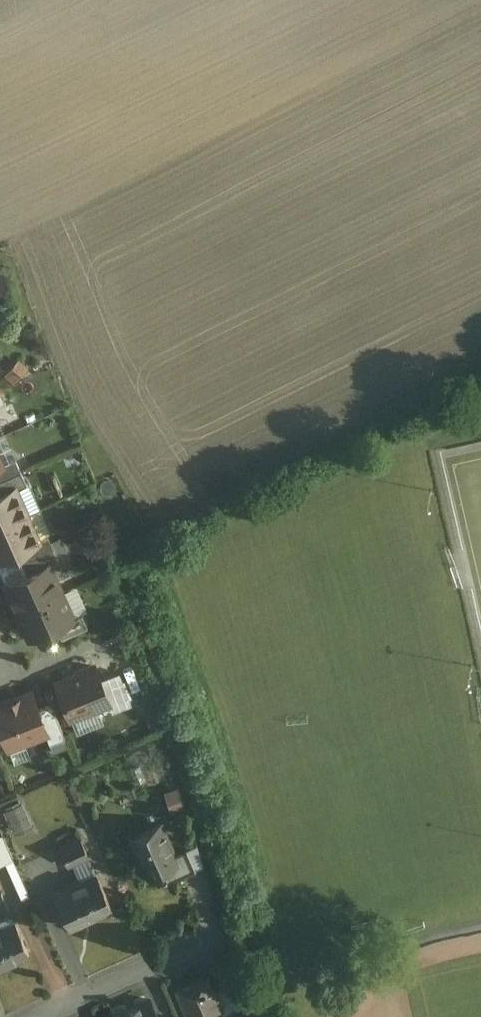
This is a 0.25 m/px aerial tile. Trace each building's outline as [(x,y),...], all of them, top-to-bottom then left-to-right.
[(0,466),(0,480),(20,471),(15,458),(2,464),(0,466)] [(14,487),(15,489),(26,484),(20,471),(0,480),(0,493),(14,487)] [(26,514),(15,489),(14,487),(0,493),(0,525),(26,514)] [(0,525),(0,557),(15,550),(38,540),(37,538),(26,514),(0,525)] [(38,540),(15,550),(20,562),(53,547),(47,534),(37,538),(38,540)] [(53,547),(20,562),(26,574),(48,563),(49,565),(59,560),(53,547)] [(26,574),(5,583),(17,611),(61,592),(49,565),(48,563),(26,574)] [(61,592),(17,611),(29,638),(56,626),(73,618),(73,617),(61,592)] [(73,618),(56,626),(61,636),(87,625),(81,613),(73,617),(73,618)] [(95,666),(56,682),(70,717),(82,712),(83,713),(97,707),(97,706),(109,701),(100,679),(95,666)] [(119,672),(100,679),(109,701),(111,707),(130,700),(119,672)] [(10,699),(0,703),(0,727),(7,744),(22,737),(24,741),(45,733),(46,732),(37,709),(32,696),(12,704),(10,699)] [(64,737),(51,704),(37,709),(46,732),(45,733),(49,743),(64,737)] [(179,800),(167,805),(170,812),(182,807),(179,800)] [(6,806),(11,832),(30,828),(26,802),(6,806)] [(159,823),(130,836),(148,877),(165,869),(165,868),(176,863),(173,855),(174,854),(159,823)] [(0,832),(0,887),(4,885),(12,902),(29,895),(1,831),(0,832)] [(79,838),(59,847),(68,865),(87,856),(79,838)] [(174,854),(173,855),(176,863),(182,875),(194,869),(185,849),(174,854)] [(96,874),(54,893),(70,927),(112,908),(96,874)] [(0,929),(0,967),(28,954),(14,922),(12,918),(0,923),(2,928),(0,929)] [(177,991),(189,1016),(204,1016),(221,1009),(206,978),(177,991)] [(114,1016),(157,1016),(149,1000),(114,1016)]
